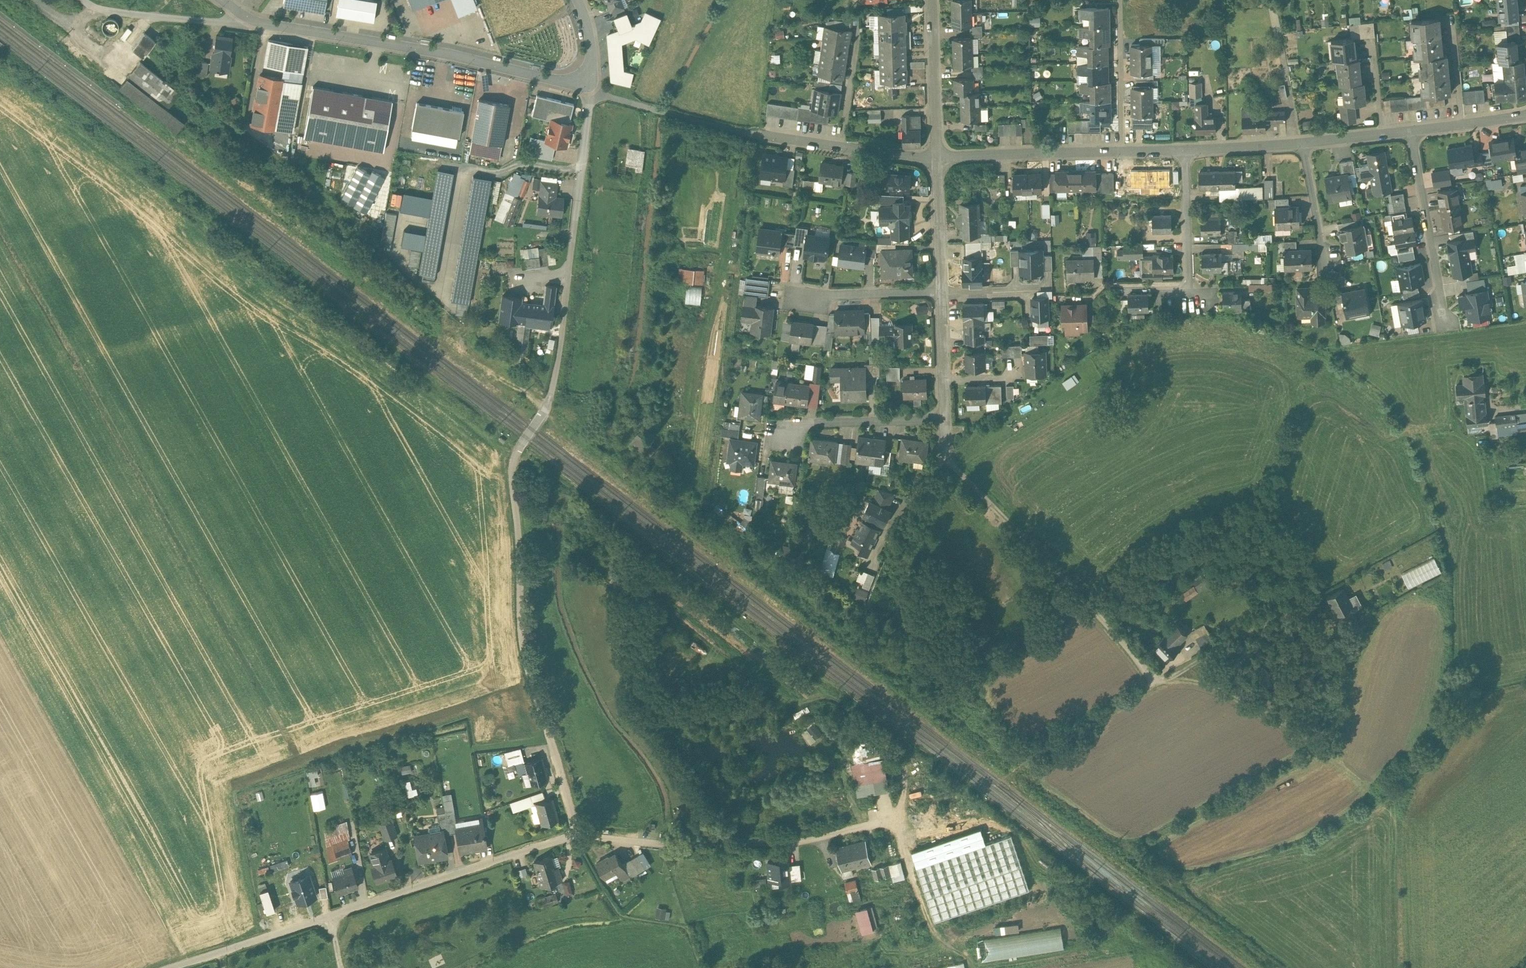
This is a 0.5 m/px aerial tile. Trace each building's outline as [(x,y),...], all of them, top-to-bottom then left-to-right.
[(283,5),(324,12),(325,6),(326,0),(284,0),(283,5)] [(373,0),(338,0),(336,14),(373,20),(377,1),(373,0)] [(473,0),(456,0),(461,13),(476,7),(473,0)] [(606,1),(611,12),(623,7),(620,0),(609,0),(606,1)] [(953,13),(971,12),(970,0),(952,0),(953,13)] [(1499,8),(1517,6),(1516,1),(1516,0),(1498,0),(1499,8)] [(1109,26),(1108,7),(1080,7),(1080,16),(1090,16),(1090,26),(1091,26),(1109,26)] [(634,9),(627,12),(630,19),(637,17),(634,9)] [(971,12),(953,13),(953,27),(970,26),(971,26),(971,12)] [(620,30),(608,35),(611,80),(629,84),(632,73),(623,71),(620,43),(635,37),(648,43),(659,19),(645,13),(641,21),(631,26),(620,30)] [(626,13),(614,17),(620,30),(631,26),(626,13)] [(904,13),(892,14),(888,14),(880,14),(880,26),(904,26),(904,13)] [(1031,25),(1041,25),(1042,17),(1032,16),(1031,25)] [(1518,16),(1505,18),(1505,25),(1518,23),(1518,16)] [(1439,18),(1411,21),(1411,22),(1413,22),(1413,28),(1412,28),(1412,29),(1414,28),(1414,37),(1412,38),(1413,38),(1440,36),(1439,18)] [(851,21),(837,19),(836,27),(850,29),(851,21)] [(1373,22),(1358,23),(1359,38),(1375,36),(1373,22)] [(1518,23),(1505,25),(1506,32),(1519,31),(1518,23)] [(836,27),(826,26),(825,38),(848,41),(850,29),(836,27)] [(904,26),(880,26),(881,40),(905,40),(904,31),(904,26)] [(1109,45),(1109,26),(1091,26),(1090,26),(1080,26),(1080,35),(1091,35),(1091,44),(1107,44),(1107,45),(1109,45)] [(155,41),(144,32),(132,48),(132,49),(132,48),(143,57),(148,51),(155,41)] [(1520,33),(1507,34),(1507,42),(1516,41),(1520,41),(1520,33)] [(216,35),(213,52),(229,55),(232,37),(216,35)] [(1440,36),(1413,38),(1413,39),(1417,39),(1417,46),(1415,46),(1416,57),(1414,57),(1415,58),(1419,57),(1442,55),(1440,36)] [(848,41),(825,38),(823,49),(847,53),(848,41)] [(971,38),(954,39),(954,53),(972,52),(972,38),(971,38)] [(1353,38),(1331,40),(1331,41),(1333,41),(1334,48),(1333,48),(1334,59),(1333,59),(1333,60),(1338,60),(1355,58),(1353,38)] [(905,40),(881,40),(881,54),(905,54),(905,48),(905,40)] [(308,48),(268,41),(263,67),(303,74),(308,48)] [(1507,42),(1498,42),(1500,61),(1517,60),(1516,41),(1507,42)] [(1091,44),(1078,45),(1078,54),(1089,54),(1089,63),(1107,63),(1107,45),(1107,44),(1091,44)] [(1140,44),(1131,44),(1131,59),(1151,58),(1151,44),(1140,44)] [(847,53),(823,49),(821,61),(845,65),(847,53)] [(213,52),(210,68),(216,69),(218,69),(228,70),(230,55),(229,55),(213,52)] [(972,52),(954,53),(954,67),(971,66),(972,66),(972,52)] [(905,54),(881,54),(882,68),(906,67),(905,54)] [(1442,55),(1419,57),(1419,58),(1423,57),(1423,64),(1421,65),(1422,75),(1420,75),(1420,76),(1448,73),(1446,54),(1442,55)] [(1151,58),(1131,59),(1131,73),(1152,73),(1151,58)] [(1355,58),(1338,60),(1340,83),(1343,83),(1360,82),(1359,64),(1358,58),(1355,58)] [(1522,59),(1517,60),(1500,61),(1492,62),(1494,80),(1496,97),(1508,96),(1508,97),(1525,95),(1522,59)] [(208,62),(194,60),(192,74),(206,76),(208,62)] [(179,91),(140,61),(127,77),(167,107),(179,91)] [(821,61),(819,73),(831,75),(843,77),(845,65),(821,61)] [(1108,81),(1107,63),(1089,63),(1079,63),(1079,72),(1089,72),(1089,82),(1108,82),(1108,81)] [(882,68),(882,81),(886,80),(906,80),(906,67),(882,68)] [(302,84),(303,74),(283,71),(282,80),(302,84)] [(167,107),(127,77),(123,73),(115,83),(133,97),(174,128),(181,118),(167,107)] [(1420,76),(1421,77),(1425,77),(1425,83),(1423,84),(1424,95),(1422,95),(1422,96),(1426,95),(1432,95),(1438,94),(1444,94),(1450,93),(1448,73),(1420,76)] [(302,84),(258,77),(250,128),(294,135),(302,84)] [(831,80),(817,78),(816,86),(829,88),(830,81),(831,80)] [(972,78),(955,78),(955,93),(961,93),(961,92),(973,92),(973,78),(972,78)] [(1108,81),(1108,82),(1089,82),(1081,82),(1081,91),(1091,91),(1092,100),(1110,100),(1110,81),(1108,81)] [(1360,82),(1343,83),(1345,103),(1353,103),(1364,101),(1362,81),(1360,82)] [(1201,82),(1189,82),(1190,96),(1202,96),(1201,82)] [(1284,84),(1279,85),(1281,98),(1287,97),(1284,84)] [(392,101),(313,86),(304,136),(383,151),(392,101)] [(1136,86),(1132,86),(1132,101),(1152,100),(1152,86),(1147,86),(1136,86)] [(841,92),(815,88),(812,108),(830,111),(838,112),(841,92)] [(1484,88),(1464,91),(1465,104),(1485,102),(1484,88)] [(973,92),(961,92),(961,93),(962,106),(980,106),(979,91),(973,92)] [(574,104),(537,95),(532,115),(552,120),(559,122),(560,121),(569,123),(574,104)] [(509,104),(479,99),(476,112),(477,112),(472,139),(501,144),(506,117),(506,118),(509,104)] [(1110,119),(1110,100),(1092,100),(1081,100),(1081,109),(1092,109),(1092,119),(1094,119),(1100,119),(1110,119)] [(1152,100),(1132,101),(1132,115),(1152,115),(1152,100)] [(452,109),(417,102),(412,128),(457,136),(459,136),(463,111),(461,110),(462,107),(452,105),(452,109)] [(775,103),(768,102),(766,114),(773,115),(775,103)] [(1353,103),(1345,103),(1340,103),(1342,115),(1354,114),(1353,103)] [(1204,105),(1195,105),(1197,133),(1216,132),(1215,117),(1205,117),(1204,105)] [(980,106),(962,106),(962,120),(980,120),(980,108),(980,106)] [(811,108),(799,107),(797,119),(810,120),(811,108)] [(988,108),(980,108),(980,120),(988,119),(988,108)] [(830,111),(817,109),(816,121),(828,123),(830,111)] [(1284,110),(1263,111),(1263,112),(1264,112),(1265,122),(1285,121),(1284,110)] [(1264,112),(1242,114),(1243,132),(1266,131),(1264,112)] [(880,113),(868,113),(868,121),(880,121),(880,113)] [(920,114),(902,115),(903,146),(921,146),(921,128),(920,114)] [(1152,127),(1152,115),(1132,115),(1132,128),(1152,127)] [(547,140),(553,141),(556,142),(555,144),(565,146),(567,138),(568,138),(570,131),(568,131),(570,123),(569,123),(560,121),(559,122),(552,120),(550,126),(549,126),(547,134),(548,134),(547,140)] [(547,140),(528,135),(527,142),(534,144),(532,152),(549,156),(553,141),(547,140)] [(1513,138),(1490,141),(1493,160),(1516,156),(1514,148),(1513,138)] [(502,146),(471,141),(469,153),(500,159),(502,146)] [(1466,146),(1448,149),(1448,148),(1447,148),(1450,167),(1451,167),(1469,164),(1469,165),(1483,163),(1482,153),(1473,154),(1472,144),(1466,145),(1466,146)] [(1514,148),(1516,156),(1517,167),(1525,166),(1525,147),(1514,148)] [(644,151),(628,149),(626,166),(642,168),(644,151)] [(1384,150),(1367,153),(1370,170),(1379,168),(1379,169),(1387,167),(1384,150)] [(787,157),(764,154),(761,176),(784,179),(786,167),(787,157)] [(1353,159),(1339,162),(1341,174),(1348,173),(1348,174),(1355,172),(1353,159)] [(831,162),(822,161),(820,180),(841,183),(843,165),(831,164),(831,162)] [(795,168),(786,167),(784,179),(783,184),(793,186),(795,168)] [(1387,167),(1379,169),(1379,168),(1370,170),(1371,178),(1373,193),(1392,190),(1387,167)] [(452,172),(436,169),(424,236),(440,239),(452,172)] [(1219,170),(1200,171),(1200,188),(1219,188),(1219,170)] [(1235,170),(1219,170),(1219,188),(1235,187),(1235,170)] [(1370,170),(1361,171),(1362,180),(1371,178),(1370,170)] [(1444,170),(1433,172),(1433,171),(1432,171),(1435,186),(1450,184),(1449,176),(1445,176),(1444,170)] [(1076,171),(1057,171),(1057,173),(1057,189),(1058,189),(1076,188),(1076,171)] [(1095,172),(1095,171),(1076,171),(1076,188),(1095,188),(1095,173),(1095,172)] [(856,173),(848,172),(847,183),(854,184),(856,173)] [(1105,172),(1095,173),(1095,188),(1095,192),(1114,192),(1114,172),(1105,172)] [(1170,172),(1151,173),(1151,190),(1170,189),(1170,172)] [(1027,173),(1013,174),(1014,192),(1019,192),(1028,192),(1027,173)] [(1041,173),(1027,173),(1028,192),(1037,191),(1042,191),(1041,173)] [(1057,173),(1049,174),(1050,191),(1058,191),(1058,189),(1057,189),(1057,173)] [(1341,174),(1325,177),(1329,200),(1352,196),(1348,174),(1348,173),(1341,174)] [(910,175),(888,174),(888,184),(890,184),(890,188),(891,188),(903,189),(909,189),(910,186),(911,185),(911,180),(910,178),(910,175)] [(1005,174),(993,175),(993,186),(1005,186),(1005,174)] [(489,179),(474,176),(462,243),(478,246),(489,179)] [(1489,187),(1505,186),(1504,177),(1488,178),(1489,187)] [(1273,179),(1264,179),(1265,195),(1273,195),(1273,179)] [(529,182),(524,180),(518,195),(523,197),(529,182)] [(557,183),(541,180),(536,215),(561,218),(564,198),(556,197),(557,183)] [(1137,182),(1125,183),(1126,193),(1137,192),(1137,182)] [(1255,186),(1238,186),(1239,198),(1256,198),(1255,186)] [(1449,197),(1439,198),(1440,206),(1447,205),(1447,204),(1459,202),(1456,189),(1448,190),(1449,197)] [(1448,190),(1438,192),(1439,198),(1449,197),(1448,190)] [(1403,192),(1391,194),(1392,201),(1404,198),(1403,192)] [(507,193),(493,223),(509,230),(522,200),(507,193)] [(1288,197),(1275,197),(1276,207),(1289,206),(1288,197)] [(904,201),(894,201),(894,205),(880,206),(880,223),(889,223),(891,226),(892,237),(909,236),(908,222),(910,222),(909,205),(904,205),(904,201)] [(1447,205),(1440,206),(1444,228),(1463,225),(1459,202),(1447,204),(1447,205)] [(978,203),(960,204),(961,216),(959,217),(958,219),(958,221),(959,222),(960,224),(961,225),(961,236),(963,236),(979,235),(979,234),(978,203)] [(1052,216),(1052,203),(1044,203),(1044,216),(1052,216)] [(1405,204),(1393,206),(1394,212),(1406,210),(1405,204)] [(1276,207),(1274,207),(1275,226),(1276,226),(1276,225),(1290,224),(1290,225),(1299,225),(1299,206),(1276,207)] [(1394,212),(1390,213),(1391,218),(1407,216),(1406,210),(1394,212)] [(1228,215),(1213,216),(1212,211),(1207,211),(1207,216),(1201,216),(1201,234),(1221,233),(1221,224),(1229,224),(1228,215)] [(387,212),(384,244),(393,245),(396,213),(387,212)] [(1390,213),(1383,214),(1386,231),(1393,230),(1391,218),(1390,213)] [(1171,214),(1152,214),(1153,231),(1172,231),(1171,214)] [(1407,216),(1391,218),(1393,230),(1394,232),(1414,229),(1412,215),(1407,216)] [(1357,219),(1337,222),(1338,229),(1340,229),(1340,228),(1358,225),(1357,219)] [(1358,225),(1340,228),(1340,229),(1342,239),(1345,239),(1347,250),(1366,247),(1366,246),(1365,246),(1363,234),(1364,234),(1362,224),(1358,225)] [(782,231),(760,228),(757,250),(772,252),(771,256),(773,256),(773,252),(779,253),(780,244),(782,231)] [(1414,229),(1394,232),(1396,246),(1412,243),(1412,244),(1417,243),(1414,229)] [(1237,230),(1229,230),(1229,242),(1232,242),(1236,242),(1235,234),(1237,234),(1237,230)] [(1473,230),(1460,232),(1461,238),(1461,239),(1474,237),(1473,230)] [(796,233),(782,231),(780,244),(794,246),(796,233)] [(1088,244),(1097,244),(1097,231),(1088,231),(1088,244)] [(829,237),(807,234),(804,255),(815,256),(817,258),(824,259),(827,258),(829,237)] [(1474,237),(1461,239),(1461,238),(1447,241),(1447,242),(1449,253),(1467,250),(1476,249),(1476,248),(1474,237)] [(876,242),(866,241),(865,247),(866,247),(865,255),(876,256),(876,251),(876,242)] [(979,242),(964,242),(965,255),(981,254),(980,241),(979,242)] [(892,243),(876,242),(876,251),(883,251),(883,250),(896,250),(896,243),(892,243)] [(1412,243),(1396,246),(1397,252),(1413,249),(1412,244),(1412,243)] [(865,247),(841,244),(840,256),(846,257),(845,264),(863,266),(865,255),(866,247),(865,247)] [(1142,244),(1124,244),(1124,257),(1142,256),(1142,244)] [(1102,245),(1093,246),(1093,256),(1096,255),(1096,259),(1102,259),(1102,245)] [(555,247),(537,248),(539,268),(557,266),(555,247)] [(537,248),(521,249),(522,269),(539,268),(537,248)] [(1310,248),(1284,249),(1285,268),(1311,267),(1310,248)] [(1011,264),(1021,264),(1020,251),(1020,249),(1010,249),(1011,264)] [(896,250),(883,250),(883,251),(884,275),(905,274),(905,267),(911,267),(910,250),(896,250)] [(1041,250),(1020,251),(1021,264),(1021,273),(1042,272),(1042,270),(1042,254),(1041,250)] [(1449,253),(1450,258),(1451,258),(1453,268),(1452,268),(1453,276),(1457,275),(1472,272),(1471,272),(1467,250),(1449,253)] [(1221,252),(1202,253),(1203,270),(1222,269),(1222,261),(1221,252)] [(1051,254),(1042,254),(1042,270),(1051,269),(1051,254)] [(1172,254),(1154,255),(1154,258),(1154,272),(1162,271),(1170,271),(1173,271),(1172,254)] [(1509,264),(1516,263),(1515,254),(1507,255),(1509,264)] [(981,256),(964,257),(964,268),(981,268),(981,256)] [(1094,258),(1067,260),(1067,278),(1094,277),(1094,258)] [(1154,258),(1142,258),(1142,276),(1143,276),(1143,272),(1162,272),(1162,271),(1154,272),(1154,258)] [(1233,261),(1222,261),(1222,269),(1234,269),(1234,261),(1233,261)] [(1420,262),(1397,266),(1400,286),(1417,283),(1424,282),(1420,262)] [(964,268),(963,268),(963,285),(982,284),(982,268),(964,268)] [(706,272),(680,269),(679,283),(704,285),(706,272)] [(1472,272),(1457,275),(1458,282),(1466,280),(1479,278),(1478,271),(1472,272)] [(1466,280),(1468,292),(1486,289),(1484,277),(1479,278),(1466,280)] [(769,281),(746,279),(745,294),(758,295),(767,296),(769,281)] [(1417,283),(1400,286),(1401,292),(1407,291),(1418,289),(1417,283)] [(689,285),(688,303),(703,304),(704,286),(689,285)] [(1310,295),(1310,286),(1298,287),(1298,295),(1297,295),(1297,307),(1301,307),(1301,314),(1312,314),(1312,320),(1324,320),(1324,313),(1325,313),(1324,292),(1323,292),(1323,294),(1310,295)] [(522,299),(501,296),(498,323),(517,325),(513,362),(526,364),(530,326),(552,329),(554,309),(557,288),(546,287),(545,297),(533,296),(532,303),(522,302),(522,299)] [(1342,291),(1342,292),(1344,301),(1346,315),(1347,315),(1347,314),(1355,313),(1356,313),(1356,310),(1368,307),(1368,311),(1369,311),(1365,287),(1342,291)] [(1241,289),(1222,290),(1223,307),(1242,306),(1242,298),(1241,289)] [(1342,289),(1330,291),(1332,303),(1344,301),(1342,292),(1342,291),(1342,289)] [(1486,289),(1468,292),(1458,294),(1460,306),(1465,305),(1468,320),(1492,316),(1487,289),(1486,289)] [(1148,293),(1129,294),(1129,298),(1129,310),(1130,311),(1137,310),(1142,310),(1148,310),(1148,302),(1148,293)] [(758,295),(745,294),(743,303),(756,305),(758,295)] [(1048,297),(1031,297),(1031,318),(1048,317),(1048,297)] [(1129,298),(1121,299),(1122,311),(1129,310),(1129,298)] [(1250,306),(1250,298),(1242,298),(1242,306),(1250,306)] [(1422,298),(1398,302),(1402,324),(1417,321),(1425,320),(1422,298)] [(458,302),(457,313),(467,314),(468,303),(458,302)] [(983,302),(964,303),(964,320),(983,320),(984,320),(983,302)] [(756,305),(743,303),(742,319),(753,320),(752,331),(770,334),(771,326),(772,311),(773,311),(773,307),(756,305)] [(1087,304),(1062,305),(1062,315),(1065,315),(1066,332),(1079,332),(1079,329),(1087,328),(1087,319),(1087,307),(1087,304)] [(1368,307),(1356,310),(1356,313),(1357,316),(1369,314),(1369,311),(1368,311),(1368,307)] [(849,310),(835,311),(836,314),(836,331),(836,332),(850,332),(849,310)] [(863,310),(849,310),(850,332),(864,331),(864,313),(863,310)] [(836,331),(836,314),(829,314),(825,348),(831,349),(833,332),(836,331)] [(983,320),(964,320),(965,340),(976,340),(984,340),(984,339),(984,332),(986,332),(986,330),(983,330),(982,320),(983,320)] [(814,324),(792,321),(790,340),(811,342),(812,339),(813,325),(814,324)] [(1374,321),(1371,332),(1381,334),(1383,324),(1374,321)] [(1417,321),(1402,324),(1403,331),(1418,328),(1417,321)] [(912,323),(895,324),(896,338),(896,344),(913,343),(912,323)] [(895,324),(879,325),(879,327),(880,335),(880,339),(896,338),(895,324)] [(1032,333),(1032,342),(1055,342),(1055,333),(1032,333)] [(896,338),(880,339),(880,347),(896,346),(896,344),(896,338)] [(1011,344),(1001,345),(1002,356),(1012,356),(1011,344)] [(1022,344),(1011,344),(1012,356),(1022,355),(1022,344)] [(1045,351),(1026,352),(1027,372),(1036,372),(1036,373),(1045,373),(1045,351)] [(985,352),(966,352),(966,369),(985,368),(985,352)] [(880,362),(865,363),(865,367),(865,375),(880,375),(880,362)] [(812,379),(820,380),(822,366),(814,365),(812,379)] [(900,366),(887,366),(887,379),(900,379),(900,366)] [(856,367),(831,368),(831,379),(843,379),(844,398),(841,398),(841,399),(866,398),(865,375),(865,367),(865,372),(856,372),(856,367)] [(1068,388),(1080,380),(1076,373),(1063,381),(1068,388)] [(1481,374),(1464,375),(1465,383),(1456,384),(1456,385),(1460,385),(1461,396),(1466,396),(1467,414),(1466,414),(1467,425),(1487,423),(1486,412),(1485,412),(1483,394),(1485,394),(1484,393),(1483,383),(1484,383),(1483,382),(1482,382),(1481,374)] [(926,378),(903,379),(904,397),(927,396),(926,378)] [(789,382),(777,381),(774,401),(787,403),(789,382)] [(810,385),(789,382),(787,403),(807,406),(810,385)] [(1001,384),(985,385),(986,402),(1002,401),(1001,384)] [(985,385),(966,385),(967,403),(986,402),(985,385)] [(762,394),(742,391),(740,406),(742,406),(741,416),(759,419),(762,394)] [(1515,414),(1495,416),(1496,421),(1497,433),(1498,433),(1510,432),(1518,431),(1515,414)] [(1496,421),(1490,422),(1491,438),(1498,437),(1498,433),(1497,433),(1496,421)] [(740,430),(728,429),(727,437),(739,438),(740,430)] [(872,438),(865,437),(866,436),(859,435),(857,447),(855,459),(855,461),(856,461),(856,459),(869,460),(869,463),(872,438)] [(879,439),(872,438),(869,463),(870,460),(883,462),(882,467),(883,467),(885,450),(886,439),(879,438),(879,439)] [(916,441),(913,441),(914,440),(903,438),(900,458),(914,460),(914,458),(924,459),(925,459),(928,442),(916,440),(916,441)] [(837,442),(812,439),(809,458),(834,462),(837,442)] [(756,443),(731,440),(728,460),(743,462),(743,460),(753,461),(756,443)] [(852,444),(843,443),(841,463),(849,463),(850,458),(851,446),(852,444)] [(924,459),(914,458),(914,460),(913,465),(915,466),(921,467),(923,466),(924,459)] [(796,464),(772,460),(769,478),(780,480),(780,482),(794,484),(795,475),(796,464)] [(766,477),(758,476),(755,495),(756,495),(756,498),(763,499),(763,496),(766,477)] [(794,484),(780,482),(778,491),(793,493),(794,486),(794,484)] [(894,493),(879,489),(872,502),(887,509),(894,493)] [(872,502),(869,501),(863,514),(866,516),(863,521),(878,528),(880,522),(884,524),(888,516),(885,515),(888,509),(887,509),(872,502)] [(878,528),(863,521),(862,520),(853,541),(861,545),(869,549),(879,528),(878,528)] [(845,540),(836,536),(830,549),(839,553),(845,540)] [(869,549),(861,545),(857,553),(865,557),(869,549)] [(1203,559),(1198,552),(1192,556),(1197,563),(1203,559)] [(1402,572),(1409,587),(1445,571),(1438,556),(1402,572)] [(875,575),(868,572),(862,586),(869,589),(875,575)] [(1196,575),(1179,587),(1183,592),(1194,584),(1198,590),(1208,583),(1204,578),(1200,581),(1196,575)] [(1194,584),(1183,592),(1186,598),(1198,590),(1194,584)] [(1343,587),(1329,595),(1327,596),(1333,606),(1329,608),(1333,616),(1352,606),(1353,605),(1349,598),(1343,587)] [(1356,594),(1349,598),(1353,605),(1352,606),(1353,609),(1361,604),(1358,598),(1356,594)] [(1351,611),(1335,620),(1340,628),(1355,619),(1351,611)] [(1177,623),(1154,644),(1155,645),(1168,659),(1180,647),(1177,644),(1187,635),(1177,623)] [(1194,629),(1197,635),(1209,630),(1206,623),(1194,629)] [(1195,642),(1186,647),(1189,652),(1198,647),(1195,642)] [(1198,648),(1189,653),(1192,657),(1201,652),(1198,648)] [(811,742),(824,733),(816,722),(803,731),(811,742)] [(546,778),(540,758),(520,763),(525,783),(546,778)] [(853,766),(859,797),(888,791),(882,760),(853,766)] [(402,765),(404,773),(413,770),(412,763),(402,765)] [(308,770),(310,785),(323,784),(321,768),(308,770)] [(408,795),(419,794),(417,778),(406,780),(408,795)] [(510,801),(513,810),(547,799),(544,790),(510,801)] [(557,818),(553,799),(535,803),(540,822),(557,818)] [(380,822),(386,839),(399,835),(393,818),(380,822)] [(322,827),(331,860),(356,853),(346,821),(322,827)] [(483,823),(456,829),(461,851),(488,846),(483,823)] [(442,830),(416,835),(421,859),(446,854),(442,830)] [(866,840),(836,847),(841,870),(872,862),(866,840)] [(376,863),(391,859),(387,848),(373,852),(376,863)] [(631,879),(624,867),(616,854),(598,864),(606,877),(617,871),(624,883),(631,879)] [(551,856),(535,860),(542,885),(557,881),(551,856)] [(376,863),(370,865),(375,880),(396,874),(391,859),(376,863)] [(282,860),(273,864),(275,869),(284,865),(282,860)] [(904,860),(874,866),(876,878),(892,874),(893,879),(907,876),(904,860)] [(788,861),(768,862),(769,881),(789,880),(788,861)] [(354,871),(333,879),(339,895),(360,887),(354,871)] [(308,875),(290,880),(297,903),(315,898),(308,875)] [(851,902),(864,899),(859,878),(847,881),(851,902)] [(564,882),(568,893),(574,891),(570,880),(564,882)] [(322,897),(330,896),(327,885),(320,886),(322,897)] [(263,890),(270,911),(278,908),(271,887),(263,890)] [(672,909),(659,906),(657,916),(670,919),(672,909)] [(861,907),(862,931),(877,930),(876,906),(861,907)] [(1065,927),(980,938),(983,960),(1067,948),(1065,927)]
